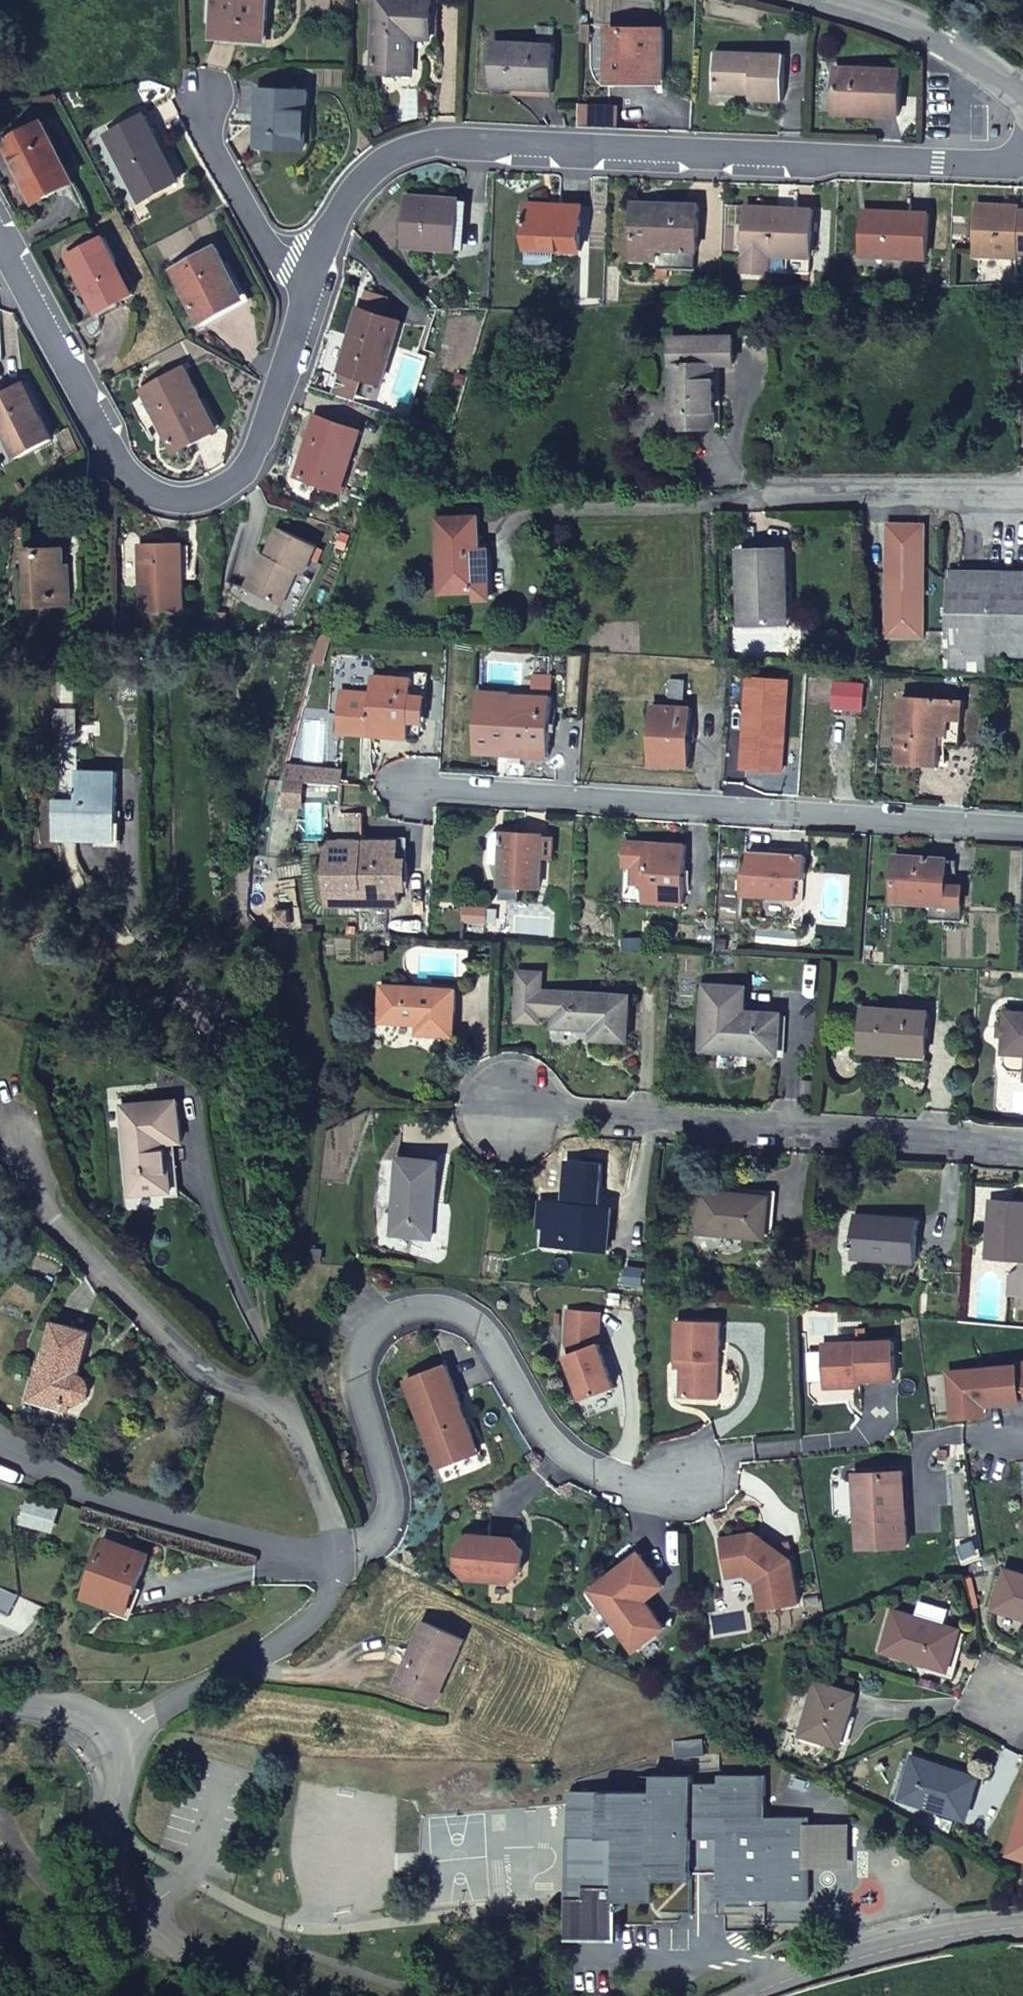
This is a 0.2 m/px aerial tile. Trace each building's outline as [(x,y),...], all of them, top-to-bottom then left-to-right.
[(257,40),(258,21),(267,22),(268,0),(216,0),(214,37),(257,40)] [(374,71),(413,73),(415,36),(432,37),(433,0),(377,0),(374,71)] [(258,21),(257,40),(266,41),(267,22),(258,21)] [(494,43),(492,87),(552,89),(555,29),(537,28),(537,45),(494,43)] [(608,31),(608,76),(642,76),(642,82),(663,82),(662,32),(608,31)] [(784,56),(716,54),(715,92),(751,93),(751,100),(782,101),(784,56)] [(901,72),(837,70),(835,114),(899,117),(901,72)] [(308,91),(259,90),(257,146),(305,148),(308,91)] [(609,110),(580,108),(579,127),(608,128),(609,110)] [(142,201),(174,183),(157,151),(162,148),(145,116),(107,136),(142,201)] [(43,122),(2,142),(35,202),(75,181),(43,122)] [(157,151),(174,183),(180,180),(162,148),(157,151)] [(407,197),(403,246),(458,249),(461,201),(407,197)] [(633,204),(633,214),(655,215),(656,205),(633,204)] [(528,207),(526,249),(581,250),(582,207),(559,205),(559,208),(528,207)] [(631,259),(656,259),(657,249),(695,251),(697,251),(698,207),(656,205),(655,215),(633,214),(631,259)] [(1017,216),(1017,211),(1018,207),(978,205),(977,215),(1017,216)] [(812,211),(746,207),(744,254),(809,257),(812,211)] [(1017,211),(1017,216),(977,215),(976,255),(1017,256),(1018,252),(1022,252),(1022,212),(1017,211)] [(907,219),(864,217),(862,255),(926,258),(928,215),(907,214),(907,219)] [(104,237),(68,256),(98,312),(134,292),(104,237)] [(219,248),(174,270),(201,320),(244,297),(219,248)] [(657,249),(656,259),(656,264),(694,265),(695,251),(657,249)] [(366,291),(360,309),(341,370),(382,383),(401,322),(382,316),(388,298),(366,291)] [(672,342),(672,400),(673,428),(716,428),(715,364),(734,365),(735,340),(672,342)] [(186,367),(143,390),(176,452),(218,429),(186,367)] [(0,395),(0,427),(17,459),(53,439),(24,382),(0,395)] [(361,433),(317,418),(298,477),(341,492),(361,433)] [(443,594),(478,593),(478,587),(490,586),(489,551),(482,551),(481,519),(440,520),(443,594)] [(320,548),(282,529),(268,557),(263,555),(248,589),(284,606),(300,572),(306,576),(320,548)] [(183,546),(141,546),(143,611),(185,610),(183,546)] [(30,607),(51,606),(51,597),(73,596),(72,573),(66,573),(66,550),(27,552),(30,607)] [(791,624),(788,550),(743,552),(745,626),(791,624)] [(938,655),(1022,656),(1022,575),(939,574),(938,655)] [(478,587),(478,593),(479,601),(491,601),(490,586),(478,587)] [(51,597),(51,606),(73,605),(73,596),(51,597)] [(553,676),(534,675),(533,689),(552,690),(553,676)] [(414,680),(374,678),(371,736),(410,739),(414,680)] [(670,681),(669,700),(683,701),(684,682),(670,681)] [(512,695),(509,755),(548,757),(552,698),(512,695)] [(938,768),(940,746),(940,738),(947,738),(950,701),(902,698),(899,765),(938,768)] [(940,738),(940,746),(960,748),(964,702),(950,701),(947,738),(940,738)] [(653,706),(650,766),(689,768),(692,709),(653,706)] [(289,769),(288,781),(304,782),(305,771),(289,769)] [(75,772),(76,841),(99,841),(99,824),(116,824),(117,773),(75,772)] [(287,792),(281,791),(276,811),(300,814),(304,782),(288,781),(287,792)] [(359,853),(359,905),(398,905),(398,846),(363,846),(363,814),(328,814),(328,853),(359,853)] [(116,841),(116,824),(99,824),(99,841),(116,841)] [(501,865),(500,887),(540,889),(543,835),(503,834),(502,840),(491,839),(489,865),(501,865)] [(683,905),(687,846),(647,844),(626,843),(621,855),(624,867),(633,868),(632,881),(636,885),(645,886),(643,903),(683,905)] [(807,857),(749,853),(748,873),(744,873),(742,897),(796,901),(798,880),(805,881),(807,857)] [(948,860),(896,857),(893,901),(945,904),(948,860)] [(466,909),(465,922),(486,923),(486,910),(466,909)] [(542,973),(520,972),(518,1022),(539,1024),(539,1015),(555,1015),(554,1028),(594,1030),(594,1040),(628,1042),(631,998),(541,992),(542,973)] [(742,1013),(744,987),(706,985),(702,1051),(741,1054),(741,1048),(779,1051),(781,1015),(742,1013)] [(456,992),(381,988),(380,1023),(420,1025),(420,1035),(454,1036),(456,992)] [(930,1014),(865,1010),(861,1052),(926,1056),(930,1014)] [(1022,1072),(1022,1014),(1006,1013),(1003,1066),(1008,1071),(1022,1072)] [(182,1143),(181,1128),(178,1102),(122,1107),(129,1197),(171,1192),(166,1144),(182,1143)] [(439,1163),(399,1160),(392,1235),(432,1238),(439,1163)] [(769,1199),(703,1192),(699,1233),(766,1239),(769,1199)] [(547,1228),(549,1203),(541,1202),(539,1227),(547,1228)] [(993,1202),(990,1257),(1022,1259),(1022,1204),(993,1202)] [(613,1210),(549,1203),(547,1228),(545,1245),(608,1251),(613,1210)] [(919,1222),(855,1217),(852,1258),(916,1262),(919,1222)] [(1009,1296),(1021,1297),(1022,1282),(1010,1282),(1009,1296)] [(602,1312),(569,1309),(566,1341),(571,1354),(566,1355),(582,1400),(615,1388),(599,1343),(602,1312)] [(722,1321),(678,1319),(676,1359),(682,1359),(682,1368),(681,1397),(719,1399),(722,1321)] [(91,1382),(82,1373),(92,1332),(53,1322),(28,1401),(63,1410),(65,1402),(80,1403),(90,1395),(92,1389),(91,1382)] [(897,1341),(824,1344),(826,1387),(848,1387),(848,1384),(855,1383),(855,1386),(863,1386),(863,1381),(898,1379),(897,1341)] [(461,1405),(445,1365),(404,1381),(437,1469),(479,1453),(465,1416),(459,1419),(454,1407),(461,1405)] [(1020,1396),(1018,1368),(982,1370),(951,1372),(955,1418),(979,1416),(979,1414),(985,1413),(985,1406),(1021,1403),(1020,1396)] [(465,1416),(461,1405),(454,1407),(459,1419),(465,1416)] [(909,1547),(905,1474),(862,1476),(863,1507),(866,1507),(867,1515),(859,1516),(861,1549),(909,1547)] [(722,1540),(728,1578),(746,1575),(758,1583),(762,1612),(801,1605),(791,1544),(780,1546),(774,1547),(764,1540),(755,1534),(722,1540)] [(469,1536),(459,1545),(457,1566),(465,1576),(512,1580),(522,1572),(524,1550),(516,1540),(486,1538),(486,1543),(477,1542),(477,1537),(469,1536)] [(767,1536),(764,1540),(774,1547),(780,1546),(767,1536)] [(135,1573),(144,1576),(151,1554),(107,1540),(88,1596),(123,1608),(135,1573)] [(665,1587),(640,1554),(590,1592),(636,1651),(666,1628),(646,1602),(665,1587)] [(994,1610),(1022,1619),(1022,1575),(1006,1570),(994,1610)] [(131,1611),(144,1576),(135,1573),(123,1608),(131,1611)] [(948,1670),(959,1631),(945,1627),(948,1618),(944,1609),(925,1603),(918,1608),(915,1619),(895,1613),(884,1652),(948,1670)] [(428,1618),(400,1682),(432,1696),(448,1664),(454,1667),(468,1635),(428,1618)] [(817,1683),(801,1736),(841,1747),(856,1694),(817,1683)] [(978,1781),(914,1759),(901,1799),(965,1819),(978,1781)] [(654,1793),(602,1794),(602,1836),(568,1836),(568,1940),(620,1939),(620,1900),(655,1899),(656,1880),(691,1880),(691,1838),(720,1838),(720,1899),(808,1900),(808,1819),(764,1818),(764,1776),(719,1777),(720,1785),(692,1785),(692,1776),(654,1776),(654,1793)] [(602,1836),(602,1794),(568,1794),(568,1836),(602,1836)] [(1011,1854),(1022,1857),(1022,1817),(1011,1854)] [(856,1824),(828,1824),(828,1879),(855,1879),(856,1824)]
